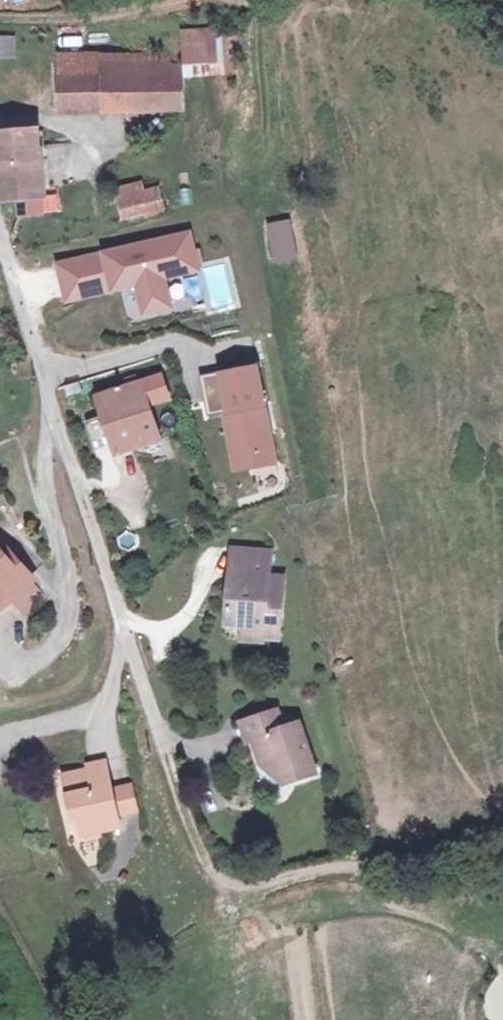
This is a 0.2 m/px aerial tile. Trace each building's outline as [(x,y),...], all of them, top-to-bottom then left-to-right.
[(181,63),(210,63),(210,29),(181,29),(181,63)] [(27,58),(27,36),(0,36),(0,58),(27,58)] [(55,84),(94,83),(93,61),(53,61),(55,84)] [(149,82),(94,83),(95,116),(151,114),(149,82)] [(55,84),(57,117),(95,116),(94,83),(55,84)] [(34,165),(29,133),(0,136),(0,173),(34,165)] [(34,165),(0,173),(0,184),(3,205),(39,199),(34,165)] [(165,215),(160,181),(114,187),(119,221),(165,215)] [(265,224),(274,262),(298,256),(289,218),(265,224)] [(68,304),(138,287),(145,316),(172,310),(165,281),(199,273),(191,237),(59,268),(68,304)] [(261,373),(224,382),(232,418),(242,465),(278,457),(261,373)] [(225,416),(211,419),(212,422),(232,418),(224,382),(223,378),(203,382),(208,407),(223,404),(225,416)] [(161,384),(100,404),(118,459),(158,446),(147,412),(168,405),(161,384)] [(223,404),(208,407),(211,419),(225,416),(223,404)] [(281,469),(278,457),(242,465),(245,477),(281,469)] [(119,534),(117,550),(132,552),(134,535),(119,534)] [(13,592),(33,577),(10,550),(0,556),(0,603),(13,592)] [(226,571),(230,571),(267,573),(267,554),(227,553),(226,571)] [(266,632),(265,642),(283,642),(283,579),(267,579),(267,573),(230,571),(229,599),(234,600),(233,609),(229,609),(227,628),(247,630),(266,632)] [(45,592),(33,577),(13,592),(25,609),(45,592)] [(247,641),(265,642),(266,632),(247,630),(247,641)] [(273,762),(278,781),(294,778),(296,783),(314,778),(299,725),(281,730),(276,714),(239,724),(244,743),(250,742),(258,767),(273,762)] [(258,767),(278,781),(273,762),(258,767)] [(105,763),(89,766),(89,770),(64,774),(68,795),(72,794),(79,833),(116,827),(115,816),(110,789),(105,763)] [(131,785),(110,789),(115,816),(136,813),(131,785)]
